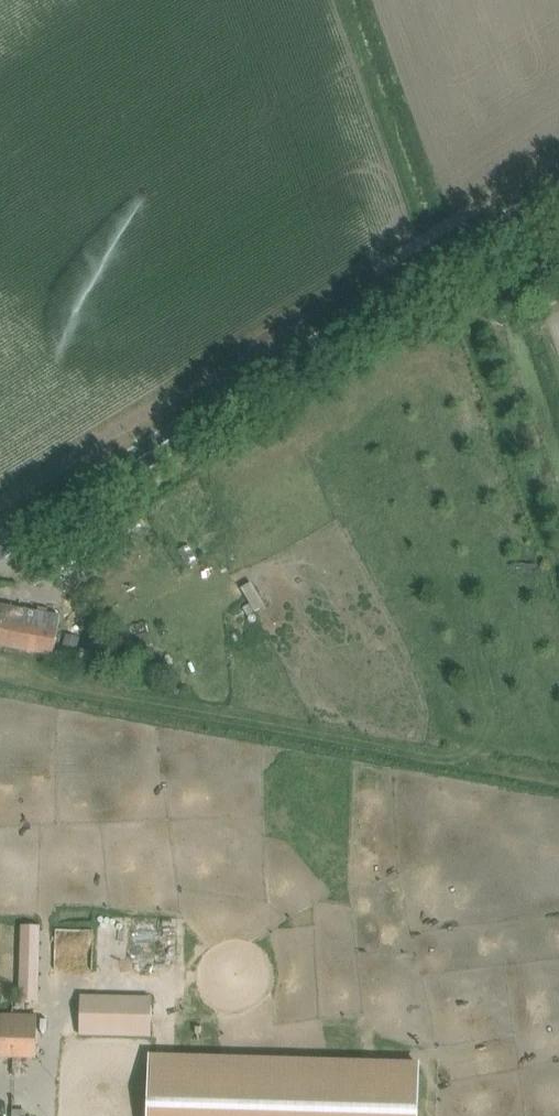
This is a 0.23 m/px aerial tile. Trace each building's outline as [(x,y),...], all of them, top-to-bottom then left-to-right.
[(48,567),(37,574),(42,582),(42,583),(53,576),(48,567)] [(53,655),(61,617),(26,610),(26,609),(0,604),(0,646),(53,655)] [(80,637),(67,634),(62,651),(76,655),(80,637)] [(98,652),(82,649),(80,661),(95,664),(98,652)] [(23,925),(20,1000),(38,1001),(41,926),(23,925)] [(152,997),(81,994),(80,1033),(151,1036),(152,997)] [(36,1060),(37,1016),(0,1015),(0,1058),(36,1060)] [(422,1066),(151,1057),(149,1115),(420,1115),(422,1066)]
